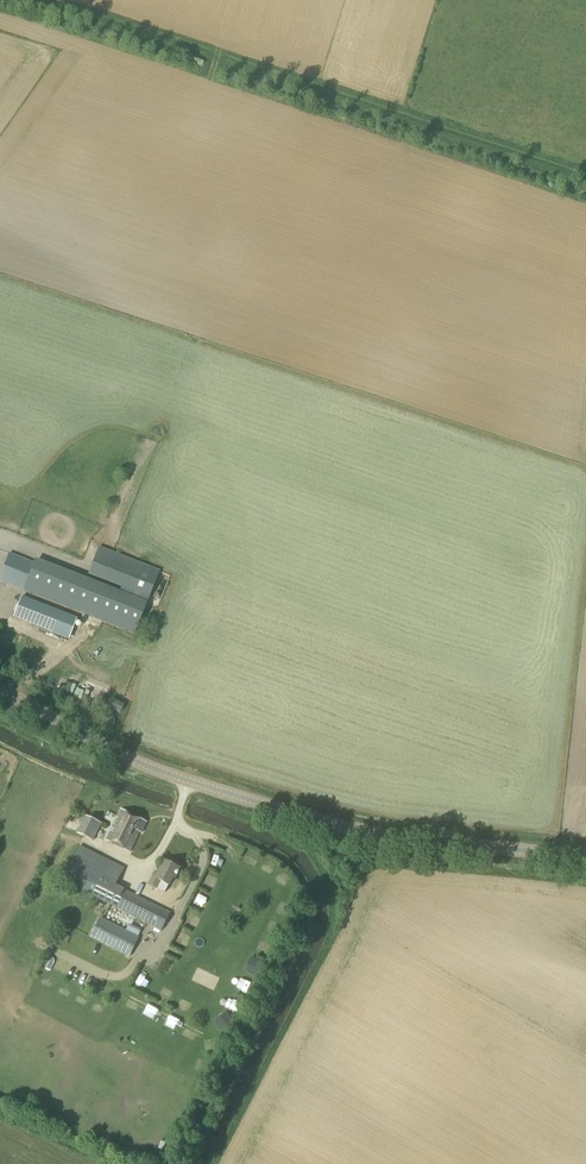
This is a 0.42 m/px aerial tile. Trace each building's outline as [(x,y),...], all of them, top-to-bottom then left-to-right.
[(144,565),(98,547),(93,560),(126,573),(120,588),(133,593),(144,565)] [(34,564),(8,554),(0,574),(0,583),(23,592),(34,564)] [(68,640),(76,619),(21,598),(12,618),(68,640)] [(17,642),(14,648),(24,652),(26,646),(17,642)] [(56,692),(67,682),(57,673),(47,682),(56,692)] [(120,714),(124,706),(111,699),(107,707),(120,714)] [(142,834),(147,822),(121,809),(106,841),(130,853),(140,833),(142,834)] [(92,841),(101,824),(85,816),(77,833),(92,841)] [(162,931),(171,912),(116,885),(124,868),(72,842),(55,877),(107,903),(146,923),(151,925),(162,931)] [(214,866),(224,870),(228,860),(219,856),(214,866)] [(175,879),(180,868),(165,861),(156,878),(153,876),(149,884),(165,892),(168,886),(169,886),(173,878),(175,879)] [(270,861),(267,866),(277,873),(281,867),(270,861)] [(206,888),(218,893),(222,885),(210,879),(206,888)] [(198,933),(204,922),(194,916),(188,927),(198,933)] [(102,918),(101,918),(91,938),(129,957),(138,939),(139,937),(138,936),(135,935),(138,929),(138,928),(129,924),(126,930),(112,923),(102,918)] [(264,964),(251,957),(243,971),(257,979),(264,964)] [(175,1007),(179,997),(165,992),(162,1002),(175,1007)] [(135,1013),(144,1017),(148,1006),(140,1002),(135,1013)] [(235,1026),(227,1012),(213,1020),(221,1034),(235,1026)]
